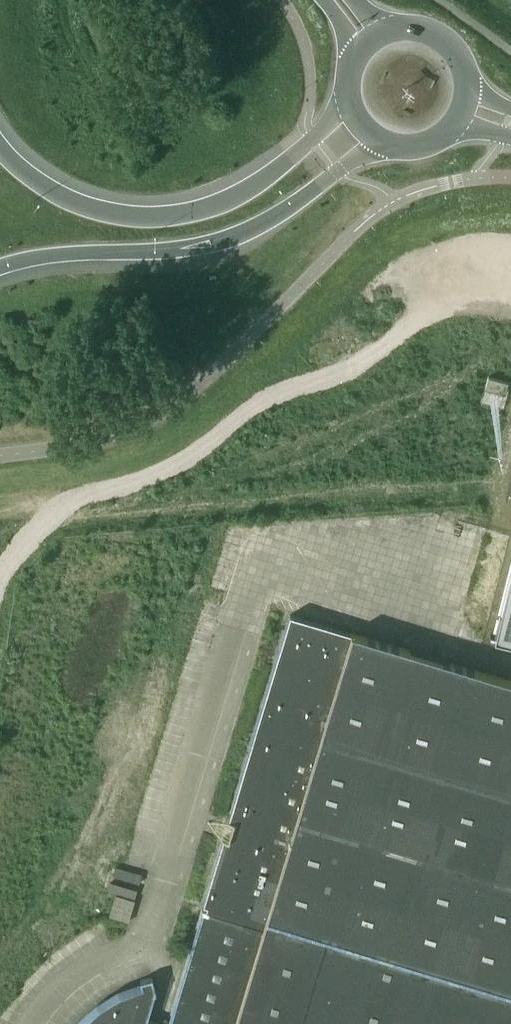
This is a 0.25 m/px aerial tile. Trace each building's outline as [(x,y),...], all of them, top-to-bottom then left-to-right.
[(508,382),(489,377),(485,388),(505,393),(508,382)] [(491,637),(510,642),(510,556),(491,637)] [(242,1023),(510,1023),(510,680),(336,628),(242,1023)]
